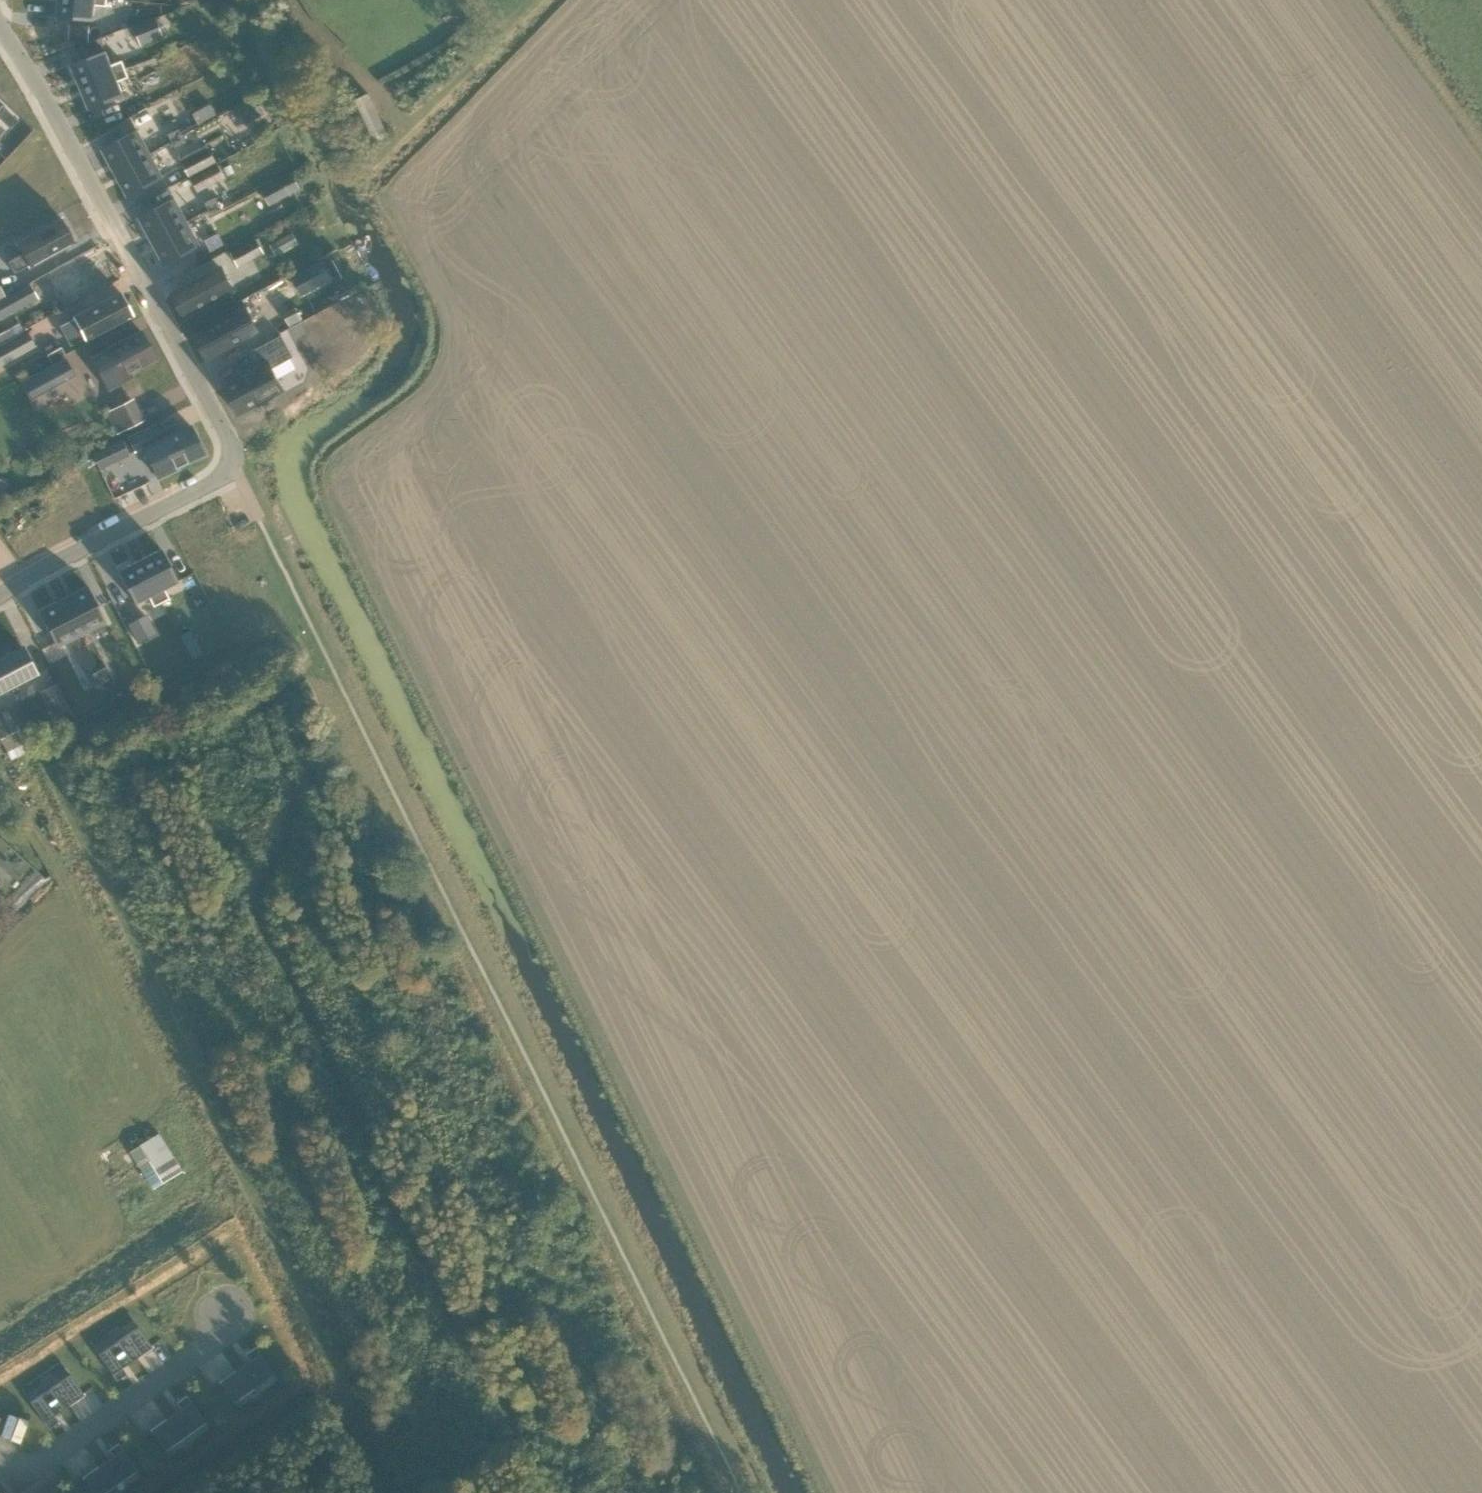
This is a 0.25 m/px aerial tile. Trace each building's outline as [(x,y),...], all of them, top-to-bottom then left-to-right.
[(57,16),(94,19),(95,4),(107,5),(108,0),(59,0),(57,16)] [(134,25),(135,27),(142,45),(164,36),(157,16),(134,25)] [(90,25),(70,24),(69,40),(89,41),(90,25)] [(89,42),(92,51),(105,46),(101,37),(89,42)] [(106,50),(72,63),(81,86),(126,67),(123,60),(112,64),(106,50)] [(126,67),(81,86),(90,108),(124,95),(118,81),(130,76),(126,67)] [(181,89),(154,104),(163,119),(190,104),(181,89)] [(387,134),(368,93),(344,104),(363,146),(387,134)] [(265,113),(256,96),(238,105),(247,122),(265,113)] [(193,112),(199,123),(217,114),(212,103),(193,112)] [(9,112),(2,105),(0,107),(0,118),(2,120),(9,112)] [(3,144),(17,139),(10,120),(0,124),(0,136),(3,144)] [(179,128),(168,134),(171,139),(172,141),(182,135),(179,128)] [(138,129),(102,148),(115,172),(151,153),(138,129)] [(182,135),(172,141),(176,148),(186,143),(182,135)] [(180,158),(190,176),(218,161),(208,143),(180,158)] [(52,208),(28,146),(0,156),(0,173),(18,221),(52,208)] [(151,153),(115,172),(128,196),(164,177),(151,153)] [(173,186),(187,176),(179,164),(165,174),(173,186)] [(192,178),(199,191),(226,177),(219,164),(192,178)] [(231,164),(225,167),(228,174),(235,171),(231,164)] [(300,188),(292,173),(262,189),(270,204),(300,188)] [(175,197),(139,216),(152,240),(188,221),(175,197)] [(213,198),(205,202),(209,209),(219,203),(215,197),(213,198)] [(219,203),(209,209),(211,213),(213,215),(222,210),(219,203)] [(30,266),(76,241),(62,217),(17,242),(23,252),(8,261),(14,272),(29,264),(30,266)] [(188,221),(152,240),(165,264),(201,245),(188,221)] [(296,232),(274,242),(279,253),(301,242),(296,232)] [(231,251),(239,266),(265,253),(257,237),(231,251)] [(101,256),(54,281),(66,304),(113,279),(101,256)] [(333,279),(322,259),(292,275),(303,296),(333,279)] [(208,272),(173,291),(186,317),(235,290),(224,270),(210,277),(208,272)] [(30,282),(5,296),(13,311),(38,297),(30,282)] [(73,315),(85,339),(132,315),(120,291),(73,315)] [(226,316),(194,333),(208,359),(259,331),(244,302),(225,313),(226,316)] [(296,307),(284,314),(290,325),(303,318),(296,307)] [(23,330),(19,323),(0,333),(0,343),(23,330)] [(35,345),(27,330),(0,345),(0,365),(35,345)] [(108,389),(132,377),(130,373),(156,359),(140,330),(91,356),(105,382),(108,389)] [(263,364),(223,386),(239,415),(285,390),(273,367),(294,356),(282,334),(255,349),(263,364)] [(60,346),(47,353),(51,361),(64,354),(60,346)] [(65,358),(44,370),(52,386),(74,374),(65,358)] [(116,433),(123,429),(144,418),(133,398),(105,412),(116,433)] [(156,422),(126,436),(133,451),(143,446),(157,475),(158,475),(160,477),(176,469),(175,467),(204,453),(190,423),(163,436),(156,422)] [(114,462),(106,446),(92,453),(99,469),(114,462)] [(160,547),(139,558),(161,601),(169,597),(164,587),(177,580),(160,547)] [(139,558),(117,570),(134,602),(147,595),(153,605),(161,601),(139,558)] [(87,585),(63,597),(81,633),(105,621),(87,585)] [(48,605),(38,610),(56,646),(81,633),(63,597),(48,605)] [(156,633),(148,617),(129,627),(137,643),(156,633)] [(203,653),(195,638),(184,644),(192,659),(203,653)] [(0,656),(0,660),(13,685),(36,673),(21,645),(0,656)] [(0,660),(0,692),(13,685),(0,660)] [(93,665),(104,687),(110,684),(99,662),(93,665)] [(98,690),(104,687),(93,665),(87,668),(98,690)] [(42,690),(54,714),(70,706),(57,682),(42,690)] [(6,708),(0,711),(0,739),(0,738),(17,730),(6,708)] [(17,730),(0,738),(7,751),(23,743),(17,730)] [(160,1132),(130,1151),(154,1188),(184,1169),(160,1132)] [(112,1374),(122,1366),(152,1345),(138,1325),(98,1353),(112,1374)] [(255,1346),(245,1353),(249,1359),(259,1352),(255,1346)] [(273,1372),(259,1352),(220,1380),(234,1400),(273,1372)] [(122,1367),(112,1374),(116,1379),(126,1372),(122,1367)] [(44,1421),(54,1414),(84,1393),(70,1373),(30,1401),(44,1421)] [(186,1394),(176,1401),(181,1407),(191,1400),(186,1394)] [(204,1420),(191,1400),(180,1407),(151,1428),(165,1448),(204,1420)] [(54,1414),(44,1421),(48,1427),(58,1420),(54,1414)] [(118,1442),(108,1449),(112,1455),(122,1448),(118,1442)] [(122,1448),(83,1476),(95,1492),(101,1492),(136,1468),(122,1448)]
